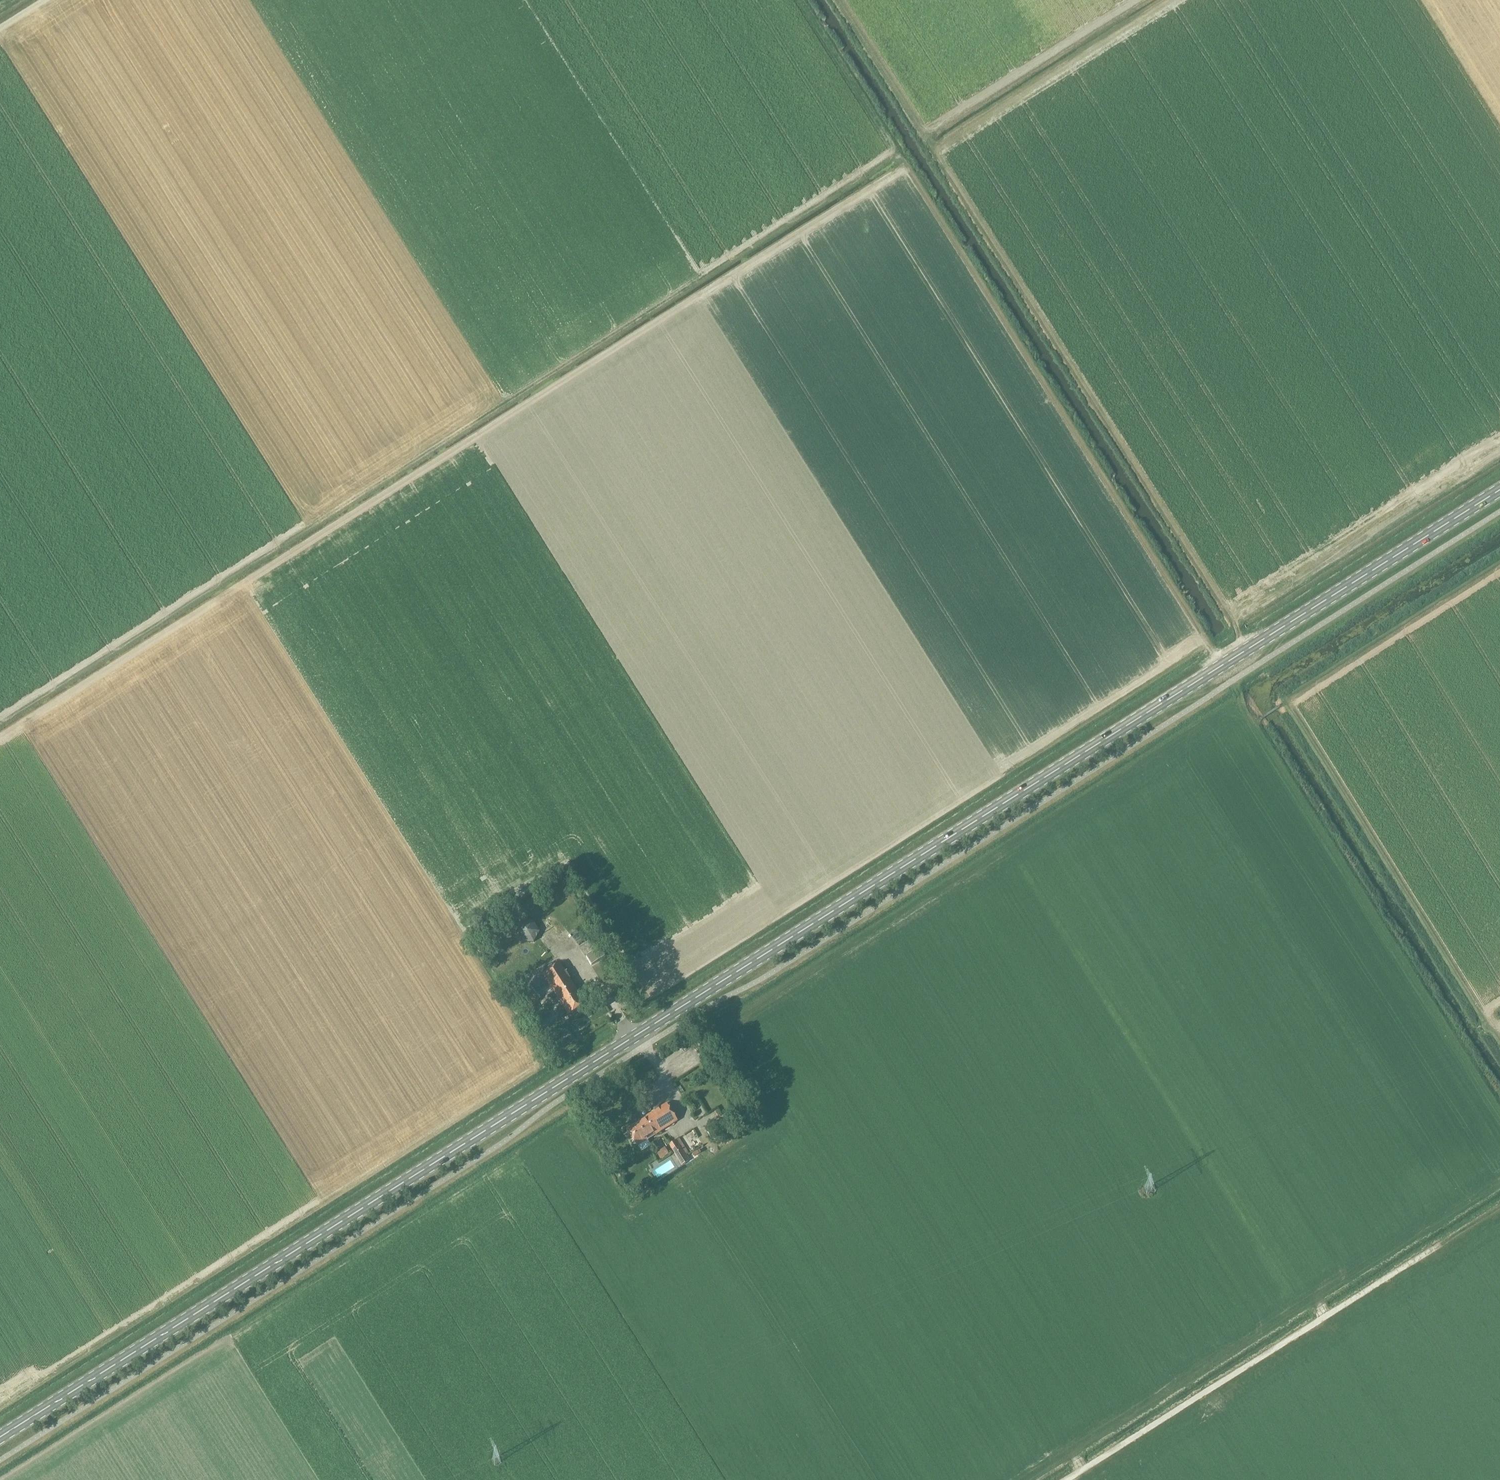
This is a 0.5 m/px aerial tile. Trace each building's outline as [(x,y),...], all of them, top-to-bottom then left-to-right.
[(534,942),(540,932),(533,921),(521,921),(515,932),(521,942),(534,942)] [(567,934),(563,937),(569,946),(573,943),(567,934)] [(586,957),(592,966),(604,958),(599,949),(586,957)] [(568,1014),(585,1004),(560,964),(543,974),(568,1014)] [(549,994),(549,985),(538,985),(538,994),(549,994)] [(535,991),(520,1000),(525,1008),(540,999),(535,991)] [(637,1146),(677,1121),(666,1104),(626,1129),(637,1146)] [(722,1137),(732,1131),(722,1117),(705,1128),(712,1140),(720,1135),(722,1137)] [(678,1159),(685,1155),(677,1140),(669,1145),(678,1159)]
